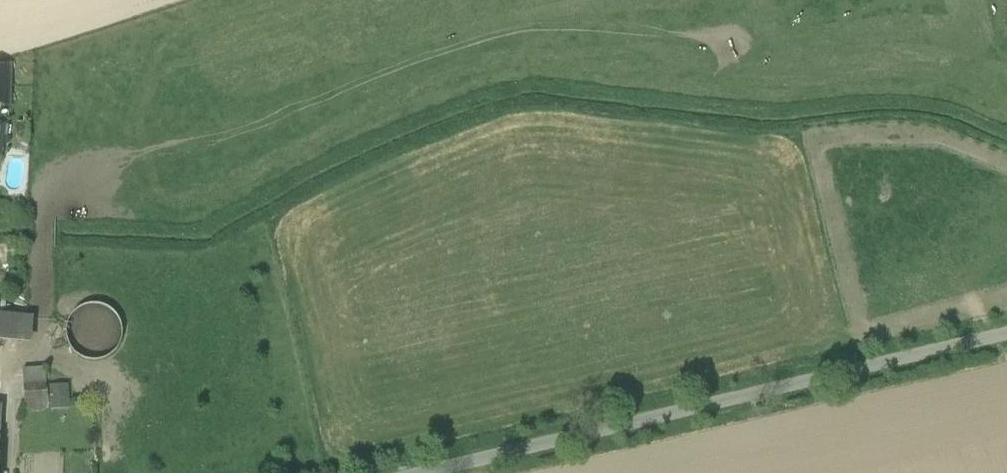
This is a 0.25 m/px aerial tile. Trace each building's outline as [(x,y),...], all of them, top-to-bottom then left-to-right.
[(119,343),(121,332),(119,321),(113,312),(104,306),(93,304),(82,307),(73,313),(67,322),(65,333),(67,344),(74,353),(83,359),(94,361),(104,359),(113,352),(119,343)] [(0,313),(0,342),(31,345),(34,316),(0,313)] [(45,370),(22,371),(23,387),(46,386),(45,370)] [(46,386),(23,387),(24,401),(47,399),(46,386)]
